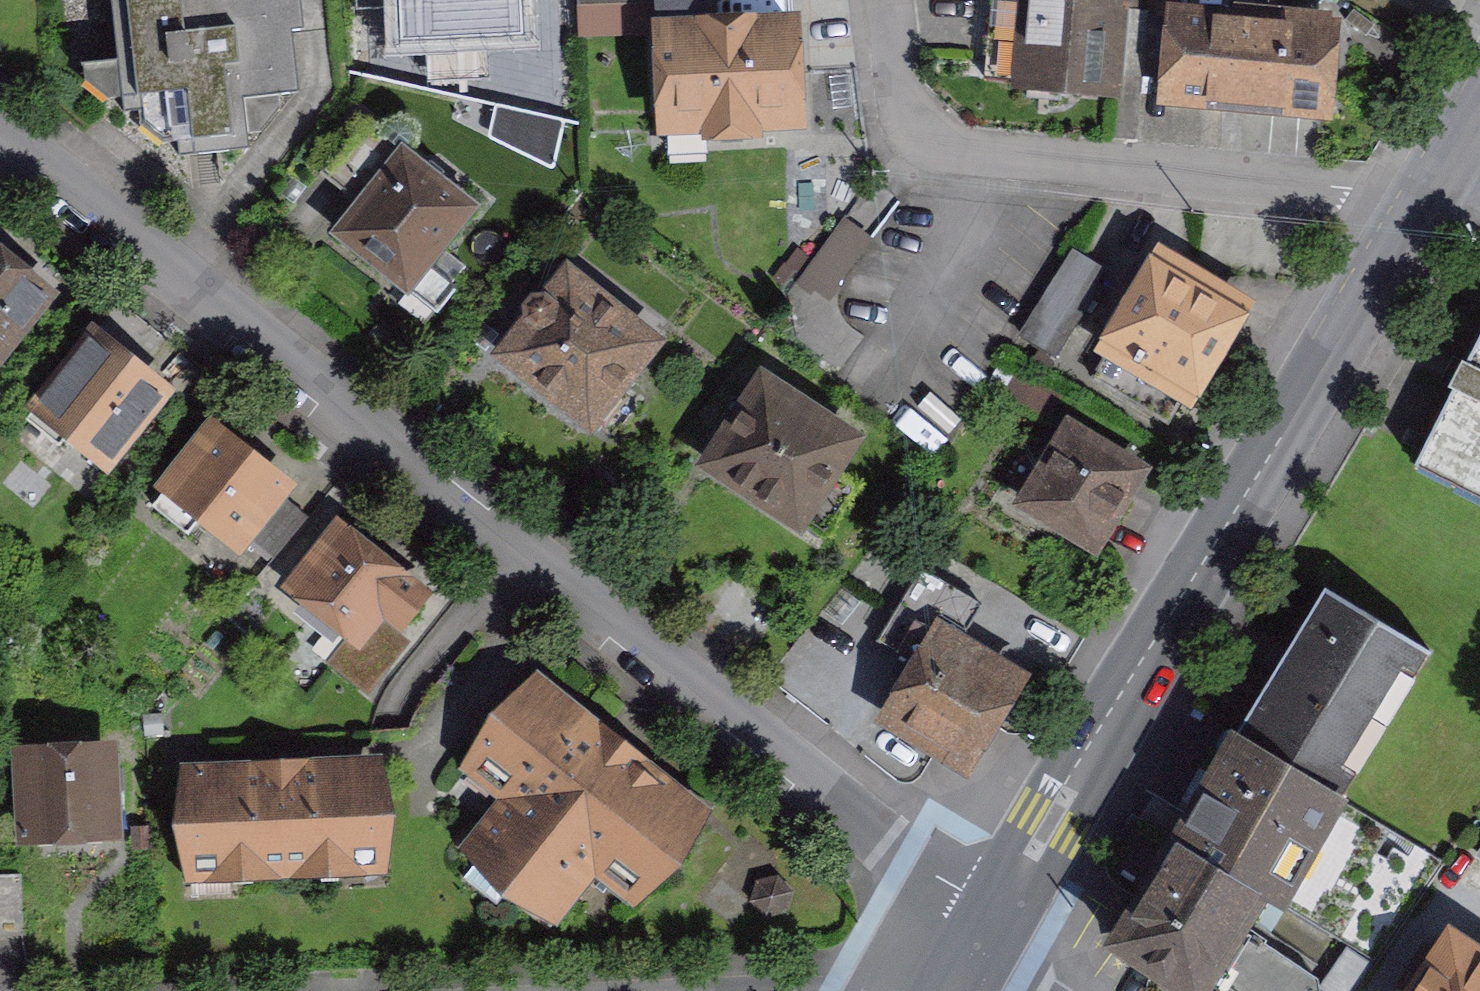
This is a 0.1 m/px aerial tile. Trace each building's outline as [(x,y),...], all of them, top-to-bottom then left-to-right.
[(300,0),(64,0),(72,74),(179,162),(252,147),(248,98),(307,90),(300,0)] [(389,55),(539,47),(536,0),(386,0),(389,55)] [(644,0),(582,0),(583,31),(645,30),(644,0)] [(1078,0),(1025,0),(1015,91),(1119,102),(1129,5),(1078,0)] [(1344,29),(1170,15),(1162,115),(1336,129),(1344,29)] [(808,16),(661,22),(665,136),(813,130),(808,16)] [(406,146),(337,232),(415,294),(484,208),(406,146)] [(63,294),(0,243),(0,371),(63,294)] [(1159,258),(1102,355),(1200,412),(1257,315),(1159,258)] [(571,268),(501,359),(601,435),(671,344),(571,268)] [(97,323),(30,409),(111,472),(178,386),(97,323)] [(1426,463),(1479,490),(1479,354),(1426,463)] [(873,444),(764,373),(703,467),(813,538),(873,444)] [(1070,420),(1023,506),(1105,551),(1153,466),(1070,420)] [(216,421),(160,491),(241,556),(297,486),(216,421)] [(341,516),(282,586),(358,649),(384,617),(405,635),(438,596),(341,516)] [(1331,583),(1105,938),(1189,990),(1202,990),(1270,885),(1288,897),(1443,653),(1331,583)] [(942,621),(877,724),(972,783),(1037,680),(942,621)] [(540,671),(460,768),(501,802),(464,847),(557,925),(598,876),(635,906),(712,814),(540,671)] [(117,745),(12,750),(16,845),(121,840),(117,745)] [(385,758),(182,770),(189,884),(392,872),(385,758)] [(1415,990),(1479,990),(1479,956),(1451,937),(1415,990)]
